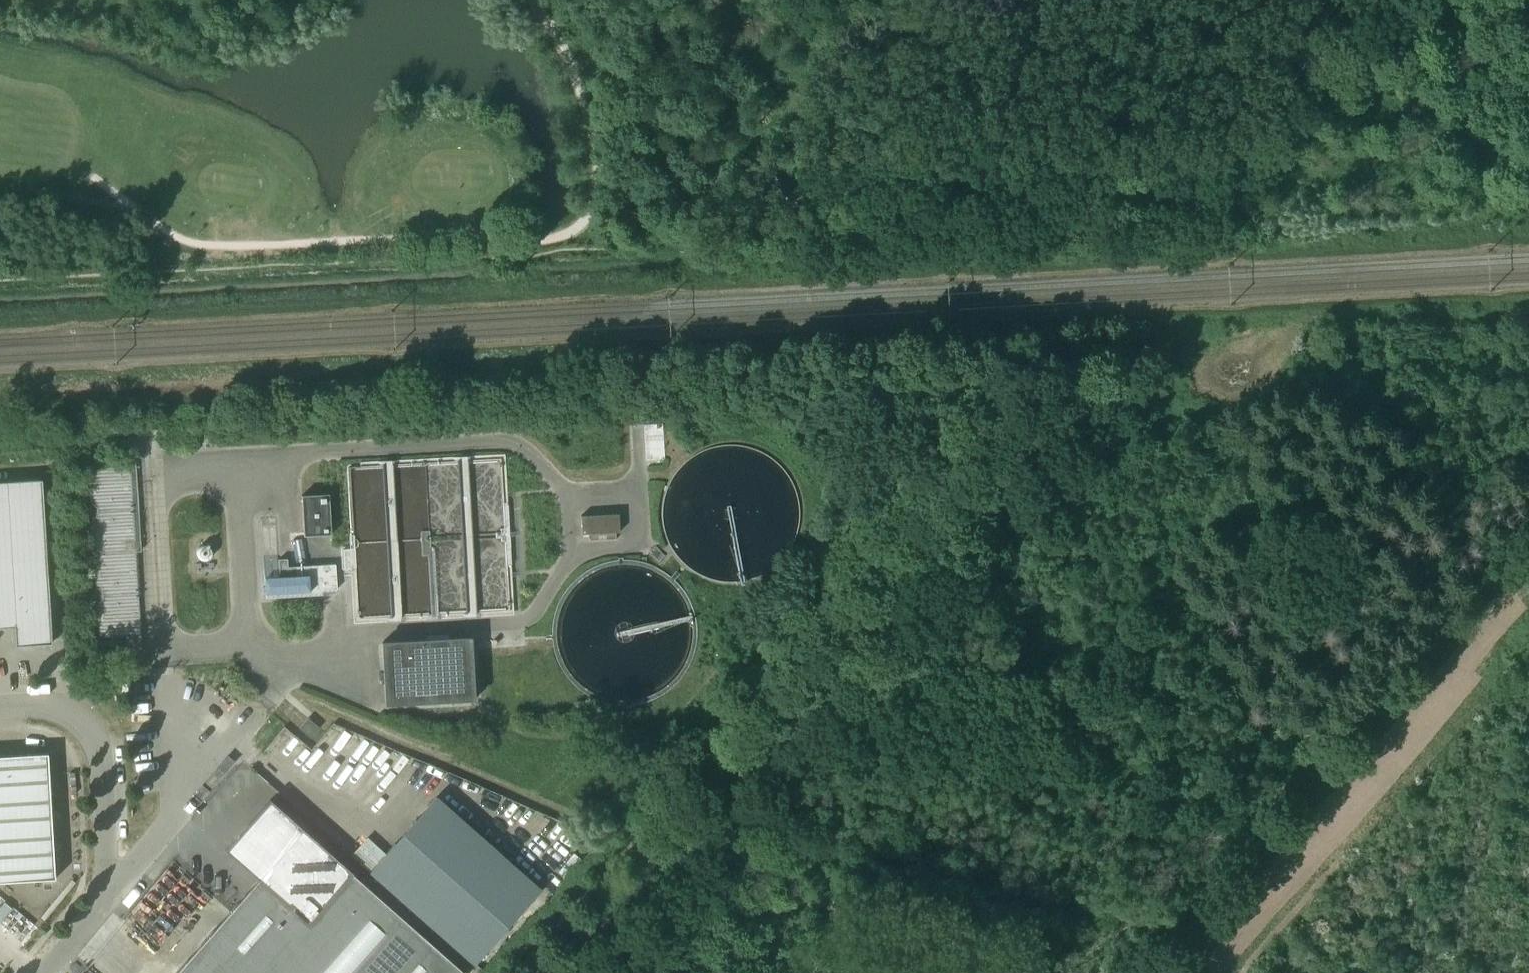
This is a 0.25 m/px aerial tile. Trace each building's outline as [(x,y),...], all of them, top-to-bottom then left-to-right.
[(648,424),(650,459),(666,459),(664,423),(648,424)] [(17,627),(18,646),(55,644),(46,479),(0,481),(0,628),(17,627)] [(328,495),(301,496),(304,537),(330,535),(328,495)] [(619,533),(618,515),(581,517),(581,535),(588,534),(588,541),(616,540),(616,533),(619,533)] [(276,518),(261,519),(265,594),(337,590),(335,565),(288,567),(287,559),(278,560),(276,518)] [(385,706),(468,701),(475,701),(471,637),(381,642),(385,706)] [(319,728),(308,719),(300,729),(310,738),(319,728)] [(56,881),(50,754),(0,757),(0,884),(56,881)] [(436,798),(369,873),(474,966),(541,890),(436,798)] [(280,807),(268,817),(262,825),(252,836),(248,841),(244,844),(247,850),(249,859),(258,868),(271,872),(254,888),(235,910),(196,952),(177,972),(462,972),(468,965),(280,807)]
